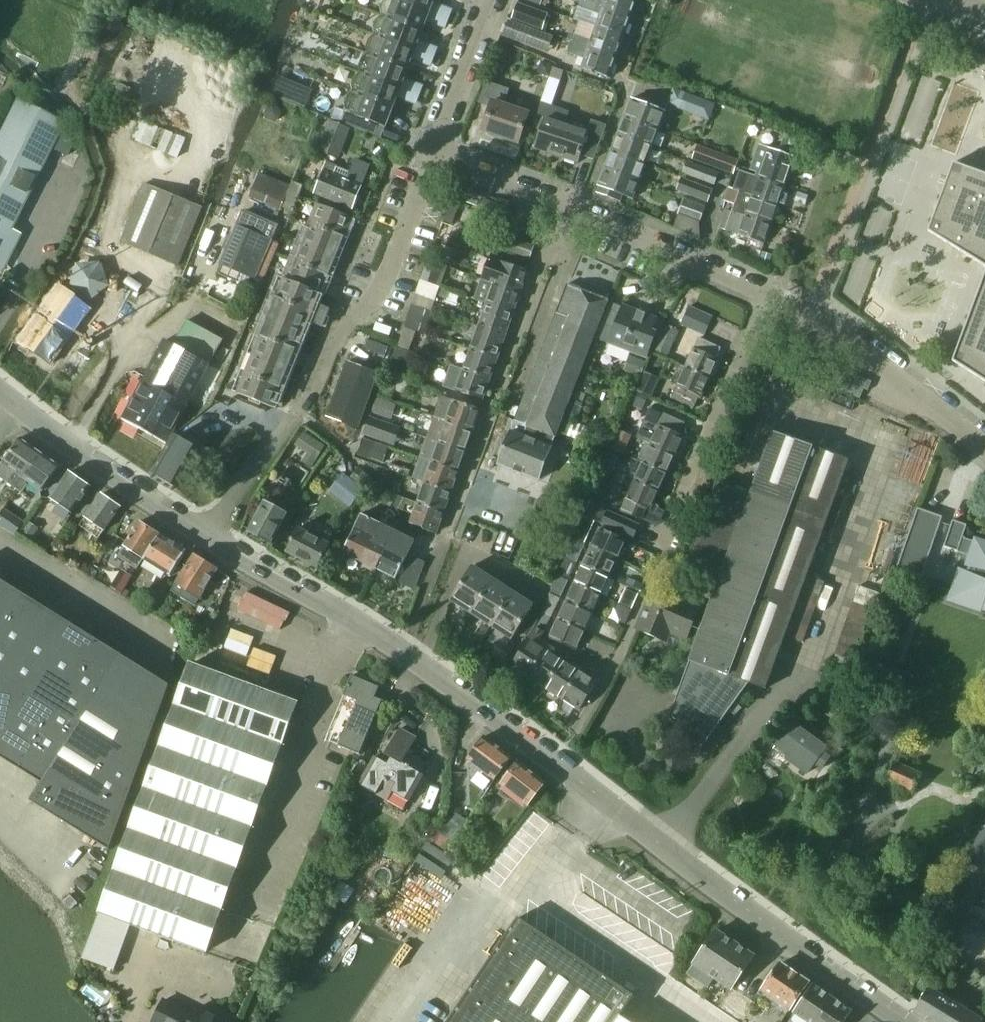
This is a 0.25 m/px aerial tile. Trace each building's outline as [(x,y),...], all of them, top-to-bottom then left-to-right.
[(380,14),(422,30),(426,21),(431,18),(432,21),(445,26),(448,19),(398,0),(383,0),(382,0),(380,8),(381,14),(380,14)] [(448,19),(451,11),(438,6),(435,8),(433,2),(433,0),(398,0),(448,19)] [(577,6),(572,19),(574,20),(595,28),(623,38),(630,17),(597,5),(581,0),(579,7),(577,6)] [(581,0),(597,5),(630,17),(636,0),(581,0)] [(517,2),(511,19),(542,31),(548,14),(517,2)] [(372,34),(433,57),(436,49),(423,44),(420,46),(418,41),(422,30),(380,14),(379,15),(380,15),(375,19),(372,27),(373,33),(372,33),(372,34)] [(503,37),(545,52),(551,37),(509,22),(503,37)] [(575,34),(572,42),(616,58),(623,38),(595,28),(591,40),(575,34)] [(365,52),(365,53),(407,69),(411,59),(416,56),(418,60),(430,64),(433,57),(372,34),(373,34),(368,38),(365,46),(366,52),(365,52)] [(569,45),(566,53),(577,56),(578,53),(586,56),(581,68),(609,78),(616,58),(572,42),(571,45),(569,45)] [(358,72),(418,95),(421,87),(409,82),(406,84),(403,79),(407,69),(365,53),(366,53),(361,57),(358,65),(359,72),(358,71),(358,72)] [(351,90),(350,90),(392,107),(396,97),(402,94),(403,98),(416,102),(418,95),(358,72),(353,76),(350,84),(351,91),(351,90)] [(279,77),(271,95),(304,108),(311,90),(279,77)] [(517,143),(527,114),(502,105),(507,90),(503,88),(486,82),(479,102),(490,106),(482,130),(517,143)] [(385,127),(392,107),(350,90),(350,91),(351,91),(346,95),(343,103),(344,110),(343,109),(343,110),(344,111),(340,122),(369,133),(373,122),(385,127)] [(708,120),(713,106),(713,105),(672,90),(667,105),(708,120)] [(630,99),(623,117),(657,130),(664,112),(630,99)] [(0,130),(0,240),(1,240),(59,122),(15,100),(0,130)] [(541,104),(532,128),(540,130),(534,148),(578,163),(580,155),(591,159),(592,159),(593,160),(606,126),(605,126),(604,125),(591,121),(588,132),(565,124),(568,113),(541,104)] [(264,114),(267,120),(273,122),(279,119),(281,113),(278,107),(272,105),(267,108),(264,114)] [(750,128),(764,132),(768,120),(754,116),(750,128)] [(623,117),(617,134),(650,147),(657,130),(623,117)] [(193,164),(177,157),(184,139),(140,121),(132,139),(141,143),(134,162),(185,183),(193,164)] [(328,121),(318,152),(332,157),(337,141),(343,143),(349,128),(328,121)] [(617,134),(610,151),(644,163),(650,147),(617,134)] [(692,158),(719,168),(719,169),(718,174),(732,179),(738,161),(723,156),(723,157),(696,147),(692,158)] [(768,149),(758,178),(783,186),(790,167),(788,166),(792,157),(768,149)] [(610,151),(604,168),(638,180),(644,163),(610,151)] [(323,172),(314,194),(351,209),(368,166),(354,160),(349,173),(336,167),(325,163),(321,172),(323,172)] [(712,185),(716,173),(687,162),(682,174),(712,185)] [(953,163),(927,231),(984,268),(984,175),(953,163)] [(597,185),(598,186),(596,192),(619,201),(621,195),(631,198),(638,180),(604,168),(597,185)] [(729,187),(728,190),(776,206),(783,186),(758,178),(739,171),(733,189),(729,187)] [(279,208),(289,186),(259,174),(250,196),(279,208)] [(706,201),(710,190),(681,179),(676,190),(706,201)] [(178,266),(202,207),(144,184),(120,242),(178,266)] [(734,205),(732,211),(770,224),(776,206),(728,190),(724,202),(734,205)] [(800,193),(800,202),(806,204),(809,196),(800,193)] [(484,199),(477,217),(500,226),(507,207),(484,199)] [(698,222),(704,207),(683,199),(677,214),(698,222)] [(317,203),(309,222),(344,237),(352,218),(317,203)] [(726,209),(719,228),(763,243),(770,224),(732,211),(726,209)] [(237,226),(221,264),(253,278),(270,241),(276,225),(243,211),(237,226)] [(309,222),(301,242),(336,256),(344,237),(309,222)] [(503,236),(499,247),(529,258),(533,247),(503,236)] [(301,242),(294,261),(329,275),(336,256),(301,242)] [(746,257),(756,260),(760,250),(750,246),(746,257)] [(440,267),(441,264),(427,259),(423,272),(436,276),(436,274),(441,275),(444,268),(440,267)] [(284,278),(284,279),(321,294),(329,275),(294,261),(286,279),(284,278)] [(500,262),(493,283),(519,292),(526,272),(500,262)] [(952,362),(984,383),(984,272),(952,362)] [(284,279),(276,298),(311,312),(319,294),(321,295),(321,294),(284,279)] [(416,292),(425,295),(429,283),(421,280),(416,292)] [(493,283),(485,304),(512,313),(519,292),(493,283)] [(566,284),(514,420),(555,436),(593,337),(606,302),(607,300),(566,284)] [(50,364),(90,309),(69,294),(71,291),(67,288),(65,292),(60,288),(21,344),(50,364)] [(276,298),(268,317),(303,331),(311,312),(276,298)] [(606,302),(593,337),(645,357),(655,332),(650,330),(655,318),(621,305),(620,307),(606,302)] [(411,304),(404,326),(425,333),(432,311),(411,304)] [(485,304),(479,323),(477,329),(490,333),(492,328),(505,333),(512,313),(485,304)] [(312,323),(322,327),(323,327),(330,309),(320,305),(312,323)] [(679,324),(686,327),(703,335),(711,318),(687,307),(679,324)] [(268,317),(260,336),(296,350),(303,331),(268,317)] [(164,341),(121,420),(165,444),(189,400),(202,407),(221,372),(209,365),(223,341),(216,337),(187,321),(173,346),(164,341)] [(409,350),(416,332),(404,328),(397,346),(409,350)] [(477,329),(470,349),(496,358),(503,338),(505,333),(492,328),(490,333),(477,329)] [(85,360),(97,344),(85,336),(74,352),(85,360)] [(260,336),(253,355),(288,369),(296,350),(260,336)] [(698,338),(685,367),(679,364),(678,365),(708,378),(716,360),(714,359),(719,348),(698,338)] [(652,351),(670,359),(675,347),(657,339),(652,351)] [(397,347),(388,371),(407,379),(417,354),(397,347)] [(470,349),(463,370),(489,379),(496,358),(470,349)] [(253,355),(245,374),(280,388),(288,369),(253,355)] [(356,427),(376,374),(346,363),(327,416),(356,427)] [(676,386),(674,391),(670,398),(693,408),(698,395),(700,396),(708,378),(678,365),(670,383),(676,386)] [(482,399),(489,379),(463,370),(456,390),(482,399)] [(642,371),(634,391),(652,398),(660,379),(642,371)] [(388,372),(379,396),(390,400),(394,390),(399,392),(404,378),(388,372)] [(273,407),(280,388),(245,374),(237,393),(273,407)] [(629,404),(641,410),(647,398),(635,392),(629,404)] [(441,396),(434,417),(472,430),(479,410),(441,396)] [(396,404),(376,398),(371,413),(390,420),(396,404)] [(573,400),(560,434),(578,440),(583,440),(586,439),(588,436),(588,432),(587,429),(584,426),(572,421),(573,419),(577,420),(583,404),(573,400)] [(636,437),(645,441),(674,454),(681,436),(678,435),(684,423),(649,408),(636,437)] [(434,417),(426,437),(464,450),(472,430),(434,417)] [(370,418),(363,437),(383,443),(389,424),(370,418)] [(538,479),(555,436),(514,420),(509,418),(505,429),(510,431),(497,464),(538,479)] [(619,430),(611,448),(624,454),(632,436),(619,430)] [(764,688),(848,460),(772,432),(750,495),(716,482),(682,573),(717,586),(668,720),(702,745),(748,682),(764,688)] [(324,446),(304,433),(295,446),(307,454),(301,463),(311,471),(318,461),(316,459),(324,446)] [(188,465),(197,450),(174,436),(152,472),(175,486),(188,465)] [(419,458),(430,462),(457,471),(464,450),(426,437),(419,458)] [(0,466),(0,476),(8,482),(15,487),(40,452),(20,438),(18,441),(14,447),(3,463),(0,466)] [(368,459),(374,442),(364,438),(357,455),(368,459)] [(638,459),(643,461),(642,463),(665,473),(674,454),(645,441),(638,459)] [(219,463),(197,450),(188,465),(210,478),(219,463)] [(40,452),(15,487),(22,492),(27,485),(25,484),(27,480),(42,490),(59,465),(40,452)] [(616,473),(658,491),(665,473),(642,463),(631,458),(627,468),(620,465),(616,473)] [(354,465),(358,467),(375,480),(380,468),(356,460),(354,465)] [(430,462),(423,481),(450,491),(457,471),(430,462)] [(378,484),(358,467),(349,477),(370,495),(378,484)] [(72,512),(90,486),(69,471),(51,497),(72,512)] [(621,511),(641,519),(646,508),(658,513),(660,509),(658,506),(652,503),(658,491),(616,473),(613,480),(630,488),(626,500),(621,511)] [(362,489),(344,475),(336,486),(354,500),(362,489)] [(423,481),(416,502),(443,512),(450,491),(423,481)] [(105,529),(120,506),(101,493),(86,516),(105,529)] [(403,498),(391,493),(389,498),(397,511),(403,498)] [(581,516),(594,521),(601,524),(633,538),(638,526),(606,512),(596,507),(599,501),(590,495),(581,516)] [(436,532),(443,512),(416,502),(409,522),(436,532)] [(270,544),(285,516),(263,503),(247,532),(270,544)] [(907,539),(897,569),(921,577),(931,548),(941,518),(936,516),(917,510),(907,539)] [(341,552),(375,569),(386,548),(372,540),(380,525),(360,515),(341,552)] [(581,516),(571,540),(583,545),(594,521),(581,516)] [(943,547),(958,552),(957,553),(971,558),(966,571),(958,568),(946,601),(980,613),(981,611),(984,612),(984,540),(974,537),(972,541),(964,538),(965,538),(963,537),(967,525),(953,520),(943,547)] [(144,558),(160,533),(140,521),(124,546),(133,551),(127,561),(138,568),(144,558)] [(386,548),(375,569),(394,579),(413,541),(380,525),(372,540),(386,548)] [(317,568),(329,544),(298,528),(286,552),(317,568)] [(598,529),(589,548),(616,559),(624,541),(598,529)] [(160,533),(144,558),(171,575),(186,550),(160,533)] [(571,540),(564,557),(576,562),(583,545),(571,540)] [(589,548),(581,565),(608,578),(616,559),(589,548)] [(192,603),(180,624),(195,633),(195,632),(208,612),(196,605),(218,569),(194,555),(172,590),(192,603)] [(564,557),(555,577),(567,582),(576,562),(564,557)] [(413,589),(423,563),(412,558),(399,582),(413,589)] [(581,565),(573,584),(599,596),(608,578),(581,565)] [(449,600),(470,613),(492,580),(471,566),(449,600)] [(551,587),(548,594),(559,599),(567,582),(555,577),(551,587)] [(169,685),(0,580),(0,757),(40,783),(29,801),(109,850),(169,685)] [(492,580),(470,613),(489,625),(511,592),(492,580)] [(573,584),(565,602),(591,614),(599,596),(573,584)] [(645,609),(637,629),(663,641),(667,632),(685,639),(690,628),(698,608),(654,589),(645,609)] [(511,639),(517,630),(528,637),(532,630),(537,618),(529,612),(532,606),(533,606),(531,604),(511,592),(489,625),(511,639)] [(541,611),(540,613),(551,617),(559,599),(548,594),(541,611)] [(565,602),(556,620),(583,632),(591,614),(565,602)] [(532,630),(543,635),(544,632),(551,617),(540,613),(538,618),(537,618),(532,630)] [(575,649),(583,632),(556,620),(548,637),(575,649)] [(528,637),(510,666),(527,677),(547,647),(546,647),(548,644),(540,639),(543,635),(532,630),(528,637)] [(547,647),(527,677),(544,688),(561,661),(548,652),(550,649),(547,647)] [(561,661),(544,688),(560,698),(579,668),(571,663),(569,666),(561,661)] [(190,664),(115,871),(223,910),(298,703),(190,664)] [(579,668),(560,698),(578,710),(597,679),(593,677),(591,680),(578,672),(580,668),(579,668)] [(357,701),(348,723),(339,746),(359,755),(382,700),(374,697),(378,687),(351,676),(343,695),(357,701)] [(821,767),(828,757),(821,752),(824,747),(804,732),(810,724),(800,716),(794,725),(791,723),(776,743),(789,753),(786,758),(806,773),(814,762),(821,767)] [(374,768),(363,787),(373,793),(373,792),(388,800),(393,792),(400,796),(408,802),(424,775),(420,772),(426,763),(407,752),(416,737),(400,728),(385,755),(393,759),(389,765),(379,759),(374,768)] [(467,759),(465,761),(469,791),(478,798),(493,779),(510,757),(484,737),(467,759)] [(364,762),(353,781),(363,787),(374,768),(364,762)] [(527,805),(544,782),(517,762),(500,784),(516,797),(499,820),(509,827),(526,804),(527,805)] [(968,863),(984,869),(984,820),(981,828),(968,863)] [(446,853),(454,842),(440,832),(433,827),(425,838),(446,853)] [(939,929),(958,937),(982,882),(981,882),(984,873),(984,869),(968,863),(963,874),(939,929)] [(223,910),(115,871),(100,914),(207,953),(223,910)] [(448,1021),(617,1021),(634,997),(518,919),(448,1021)] [(730,990),(753,956),(717,931),(693,965),(730,990)] [(762,991),(774,1000),(789,1010),(808,982),(781,963),(762,991)] [(807,1021),(815,1021),(832,998),(813,985),(794,1013),(807,1021)] [(981,1020),(927,987),(914,1010),(925,1016),(923,1020),(927,1021),(980,1021),(981,1020)] [(815,1021),(843,1021),(850,1011),(832,998),(815,1021)] [(226,1021),(198,1008),(195,1015),(164,1001),(154,1021),(226,1021)]
